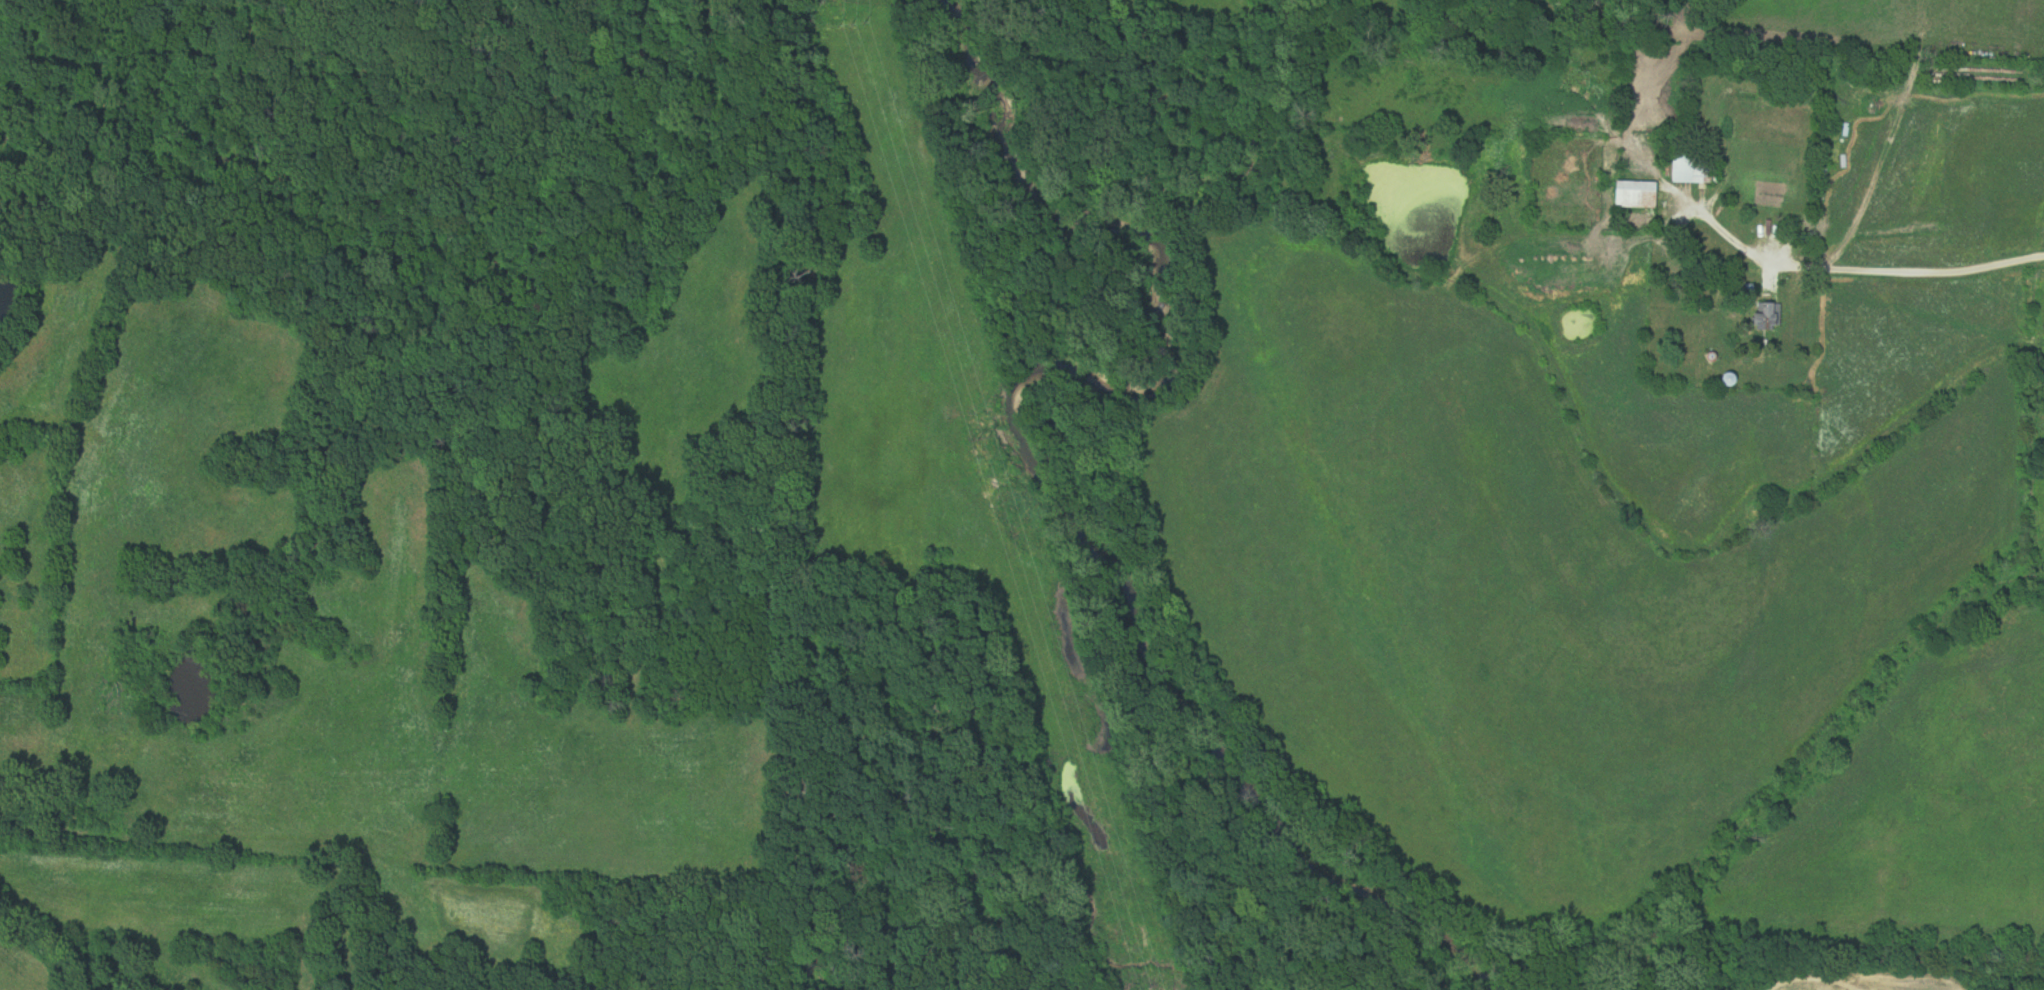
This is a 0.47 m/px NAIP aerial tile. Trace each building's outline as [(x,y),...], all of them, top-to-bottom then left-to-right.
[(1709,185),(1709,157),(1689,157),(1689,185),(1709,185)] [(1653,209),(1653,183),(1610,183),(1610,209),(1653,209)] [(1772,329),(1772,302),(1749,302),(1749,329),(1772,329)]
